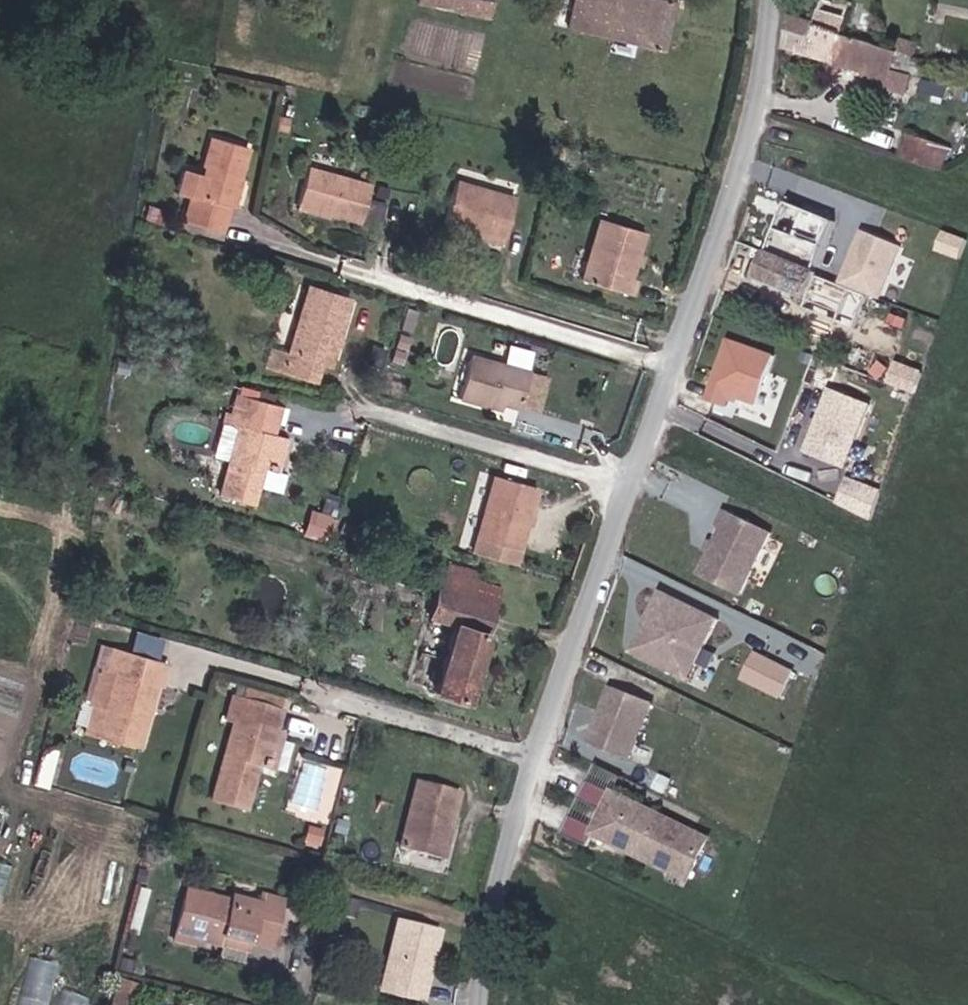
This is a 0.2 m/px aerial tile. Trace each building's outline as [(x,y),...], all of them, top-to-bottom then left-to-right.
[(474,0),(433,0),(472,9),(474,0)] [(472,9),(490,13),(493,0),(474,0),(472,9)] [(657,49),(668,0),(574,0),(567,27),(657,49)] [(823,0),(814,23),(842,32),(849,9),(823,0)] [(787,32),(783,48),(831,64),(828,73),(839,77),(843,66),(865,75),(864,80),(886,88),(886,94),(899,98),(905,78),(890,74),(892,67),(897,52),(842,32),(814,23),(790,15),(787,27),(787,32)] [(897,52),(892,67),(910,71),(918,46),(900,40),(897,52)] [(908,135),(902,159),(930,168),(937,143),(908,135)] [(184,219),(223,230),(230,205),(238,179),(246,149),(212,139),(201,175),(182,169),(177,188),(191,193),(184,219)] [(301,204),(328,212),(359,220),(369,184),(311,169),(301,204)] [(230,205),(236,207),(243,180),(238,179),(230,205)] [(445,224),(480,234),(503,240),(514,197),(457,181),(445,224)] [(756,276),(843,314),(853,318),(885,243),(825,217),(833,195),(797,181),(756,276)] [(327,217),(328,212),(301,204),(299,210),(327,217)] [(631,279),(635,265),(638,254),(644,231),(600,219),(582,279),(633,295),(636,281),(631,279)] [(503,240),(480,234),(479,238),(502,244),(503,240)] [(638,254),(635,265),(642,266),(644,256),(638,254)] [(287,355),(283,370),(313,379),(319,362),(330,366),(349,298),(308,286),(287,355)] [(730,394),(754,402),(772,350),(726,334),(704,397),(726,405),(730,394)] [(510,348),(506,365),(526,371),(531,354),(510,348)] [(265,365),(283,370),(287,355),(269,350),(265,365)] [(459,398),(492,406),(495,402),(504,404),(520,408),(521,402),(529,372),(526,371),(506,365),(471,355),(459,398)] [(545,376),(529,372),(521,402),(537,407),(545,376)] [(829,385),(803,449),(851,468),(877,404),(829,385)] [(252,504),(264,466),(272,435),(280,406),(238,394),(229,423),(238,426),(220,495),(252,504)] [(495,402),(492,406),(502,410),(504,404),(495,402)] [(272,435),(264,466),(278,470),(286,440),(272,435)] [(848,473),(835,500),(875,519),(887,492),(848,473)] [(477,538),(472,553),(513,565),(526,525),(529,515),(536,490),(495,478),(486,507),(477,538)] [(471,535),(477,538),(486,507),(479,505),(471,535)] [(772,533),(725,510),(717,526),(723,529),(715,544),(710,554),(700,576),(741,596),(772,533)] [(529,515),(526,525),(531,527),(534,517),(529,515)] [(439,588),(494,606),(499,589),(473,581),(475,573),(447,565),(439,588)] [(463,700),(494,606),(439,588),(429,617),(453,625),(434,692),(463,700)] [(720,620),(661,591),(646,622),(652,626),(637,657),(690,682),(720,620)] [(130,648),(158,655),(163,635),(135,628),(130,648)] [(116,674),(97,734),(139,747),(157,687),(163,665),(115,651),(109,672),(116,674)] [(742,679),(781,698),(794,672),(755,653),(742,679)] [(163,665),(157,687),(162,687),(168,667),(163,665)] [(84,730),(97,734),(116,674),(109,672),(102,670),(84,730)] [(652,704),(610,687),(586,743),(628,760),(652,704)] [(280,714),(233,701),(228,721),(231,722),(209,800),(246,810),(258,766),(264,768),(274,735),(280,714)] [(281,737),(274,735),(264,768),(272,770),(281,737)] [(458,791),(417,780),(399,846),(441,858),(458,791)] [(560,834),(586,846),(592,833),(686,879),(706,840),(613,794),(586,781),(560,834)] [(174,933),(194,940),(215,944),(217,934),(270,946),(281,899),(260,895),(258,902),(230,895),(228,901),(185,890),(174,933)] [(439,930),(396,919),(381,979),(395,982),(391,996),(420,1003),(439,930)] [(192,946),(194,940),(174,933),(172,940),(192,946)] [(217,934),(215,944),(246,952),(248,945),(269,949),(270,946),(217,934)] [(60,961),(31,957),(23,1004),(53,1004),(60,961)] [(141,983),(123,976),(115,999),(130,1004),(132,1004),(141,983)] [(95,995),(66,990),(63,1004),(94,1004),(95,995)]
